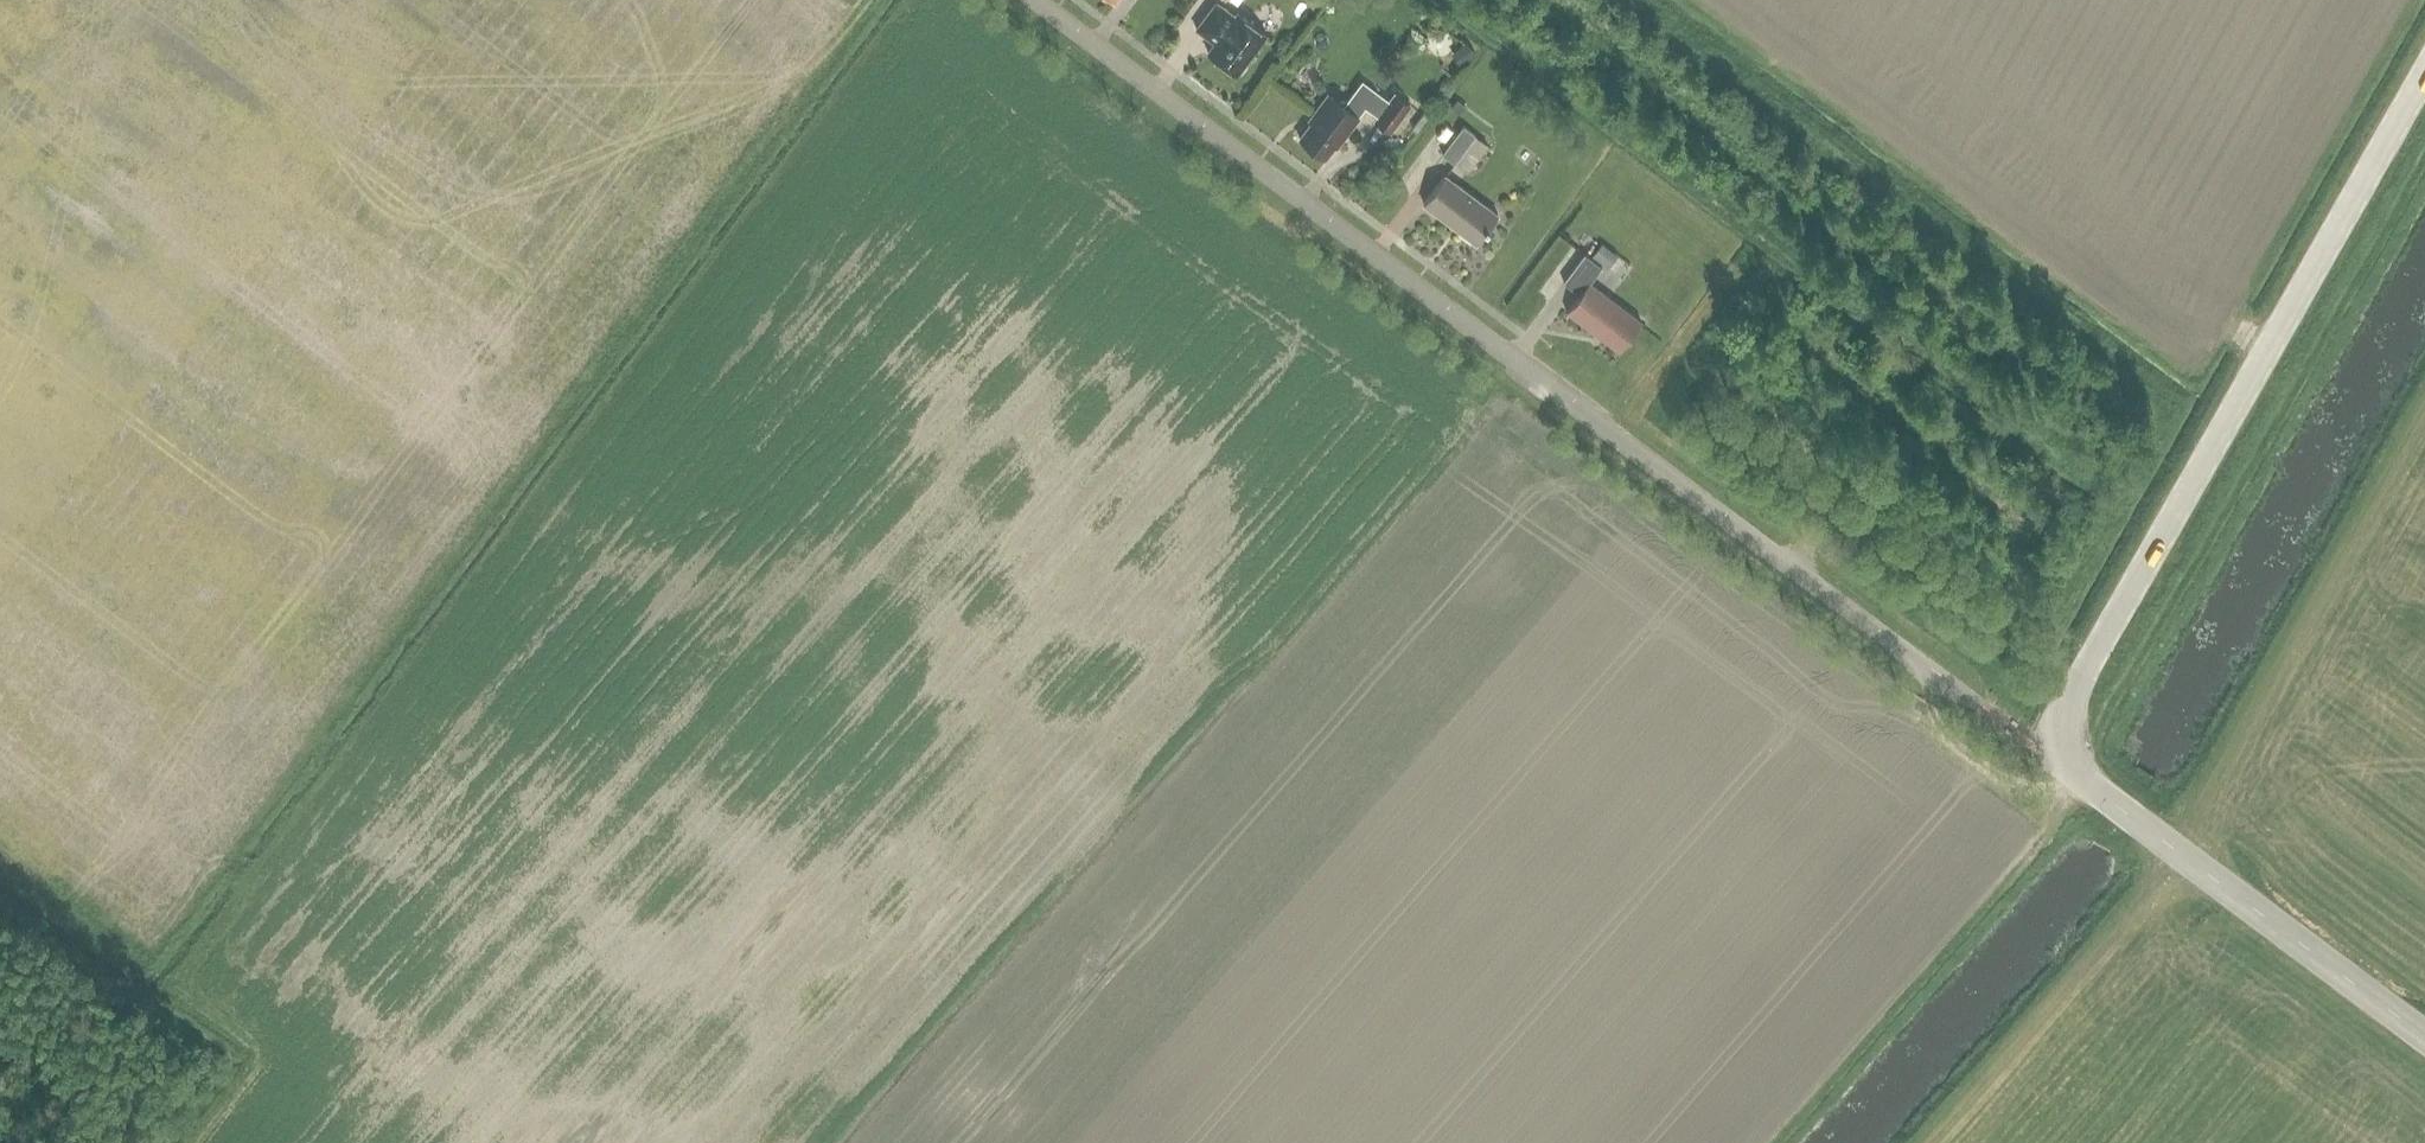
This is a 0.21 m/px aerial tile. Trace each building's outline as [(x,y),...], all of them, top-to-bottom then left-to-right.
[(1207,51),(1237,73),(1266,33),(1236,11),(1234,14),(1215,0),(1195,27),(1214,41),(1207,51)] [(1468,43),(1456,51),(1465,63),(1476,55),(1468,43)] [(1318,113),(1300,136),(1326,156),(1335,144),(1338,146),(1360,117),(1357,115),(1366,104),(1380,115),(1376,120),(1391,132),(1412,106),(1397,94),(1391,102),(1365,82),(1346,105),(1330,93),(1316,111),(1318,113)] [(1465,170),(1486,143),(1462,125),(1441,152),(1465,170)] [(1477,243),(1498,215),(1445,176),(1424,204),(1477,243)] [(1604,246),(1595,258),(1610,270),(1619,257),(1604,246)] [(1619,351),(1642,320),(1591,281),(1601,267),(1586,255),(1566,282),(1581,294),(1568,312),(1619,351)]
